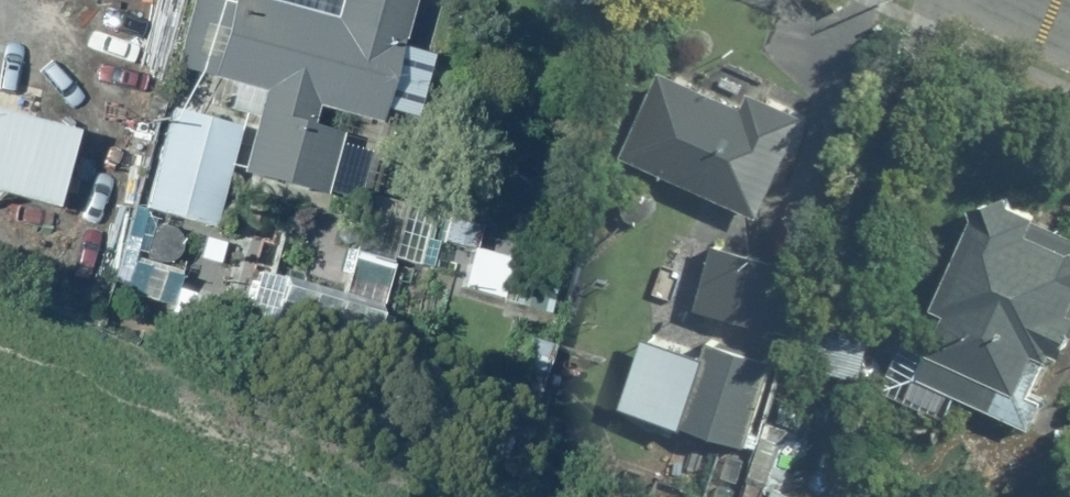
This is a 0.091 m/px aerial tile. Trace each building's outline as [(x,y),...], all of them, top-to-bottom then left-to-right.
[(172,64),(261,85),(239,176),(325,197),(341,132),(314,125),(318,108),(380,123),(410,0),(188,0),(172,64)] [(662,67),(624,151),(763,215),(810,113),(752,87),(744,104),(662,67)] [(241,121),(172,99),(138,206),(208,228),(241,121)] [(59,206),(80,126),(0,106),(0,190),(59,206)] [(983,194),(922,307),(951,322),(925,372),(1034,430),(1051,397),(1034,388),(1055,349),(1069,357),(1069,240),(983,194)] [(795,263),(718,244),(702,311),(779,329),(795,263)] [(475,245),(462,293),(545,314),(558,267),(475,245)] [(393,260),(355,249),(346,280),(289,264),(266,345),(362,372),(393,260)] [(831,311),(818,366),(867,377),(879,322),(831,311)] [(650,332),(626,407),(749,447),(778,358),(715,337),(710,351),(650,332)] [(783,482),(806,438),(776,423),(738,496),(813,496),(783,482)]
